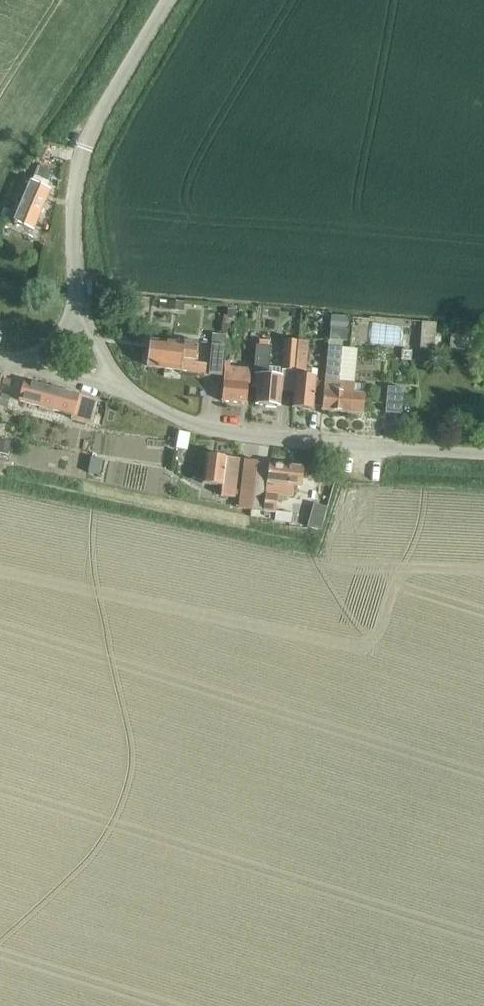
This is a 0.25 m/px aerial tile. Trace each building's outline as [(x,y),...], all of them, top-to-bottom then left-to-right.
[(31,182),(45,188),(51,173),(36,168),(31,182)] [(14,222),(33,230),(50,190),(45,188),(31,182),(30,185),(26,183),(21,196),(24,198),(14,222)] [(166,310),(184,312),(185,303),(167,301),(166,310)] [(330,329),(349,331),(350,318),(331,316),(330,329)] [(436,323),(421,322),(419,350),(434,351),(436,323)] [(406,333),(405,346),(416,347),(417,334),(406,333)] [(449,349),(464,351),(466,337),(450,335),(449,349)] [(148,367),(205,375),(206,365),(195,364),(197,343),(184,341),(183,346),(151,342),(148,367)] [(292,409),(313,410),(316,378),(305,377),(308,343),(298,342),(297,350),(295,372),(292,409)] [(209,375),(222,377),(224,346),(212,345),(209,375)] [(256,405),(279,407),(282,377),(268,375),(271,347),(256,346),(252,389),(257,389),(256,405)] [(328,347),(322,411),(363,415),(365,394),(353,393),(354,384),(339,383),(342,348),(328,347)] [(297,350),(285,349),(283,371),(295,372),(297,350)] [(230,363),(225,363),(221,402),(246,404),(248,385),(249,385),(251,370),(229,368),(230,363)] [(20,402),(72,416),(78,395),(25,381),(20,402)] [(384,413),(401,414),(403,389),(387,387),(384,413)] [(89,394),(83,413),(93,417),(99,398),(89,394)] [(193,446),(194,429),(181,428),(180,446),(193,446)] [(9,456),(11,443),(0,440),(0,454),(9,456)] [(220,497),(234,498),(239,460),(206,456),(202,484),(222,487),(220,497)] [(92,458),(89,473),(100,476),(104,461),(92,458)] [(301,488),(303,468),(269,464),(269,465),(257,463),(257,462),(244,461),(238,509),(276,513),(278,496),(292,497),(293,487),(301,488)] [(318,463),(317,481),(329,482),(331,464),(318,463)] [(311,523),(325,527),(332,503),(318,499),(311,523)] [(278,520),(295,522),(296,509),(279,507),(278,520)]
